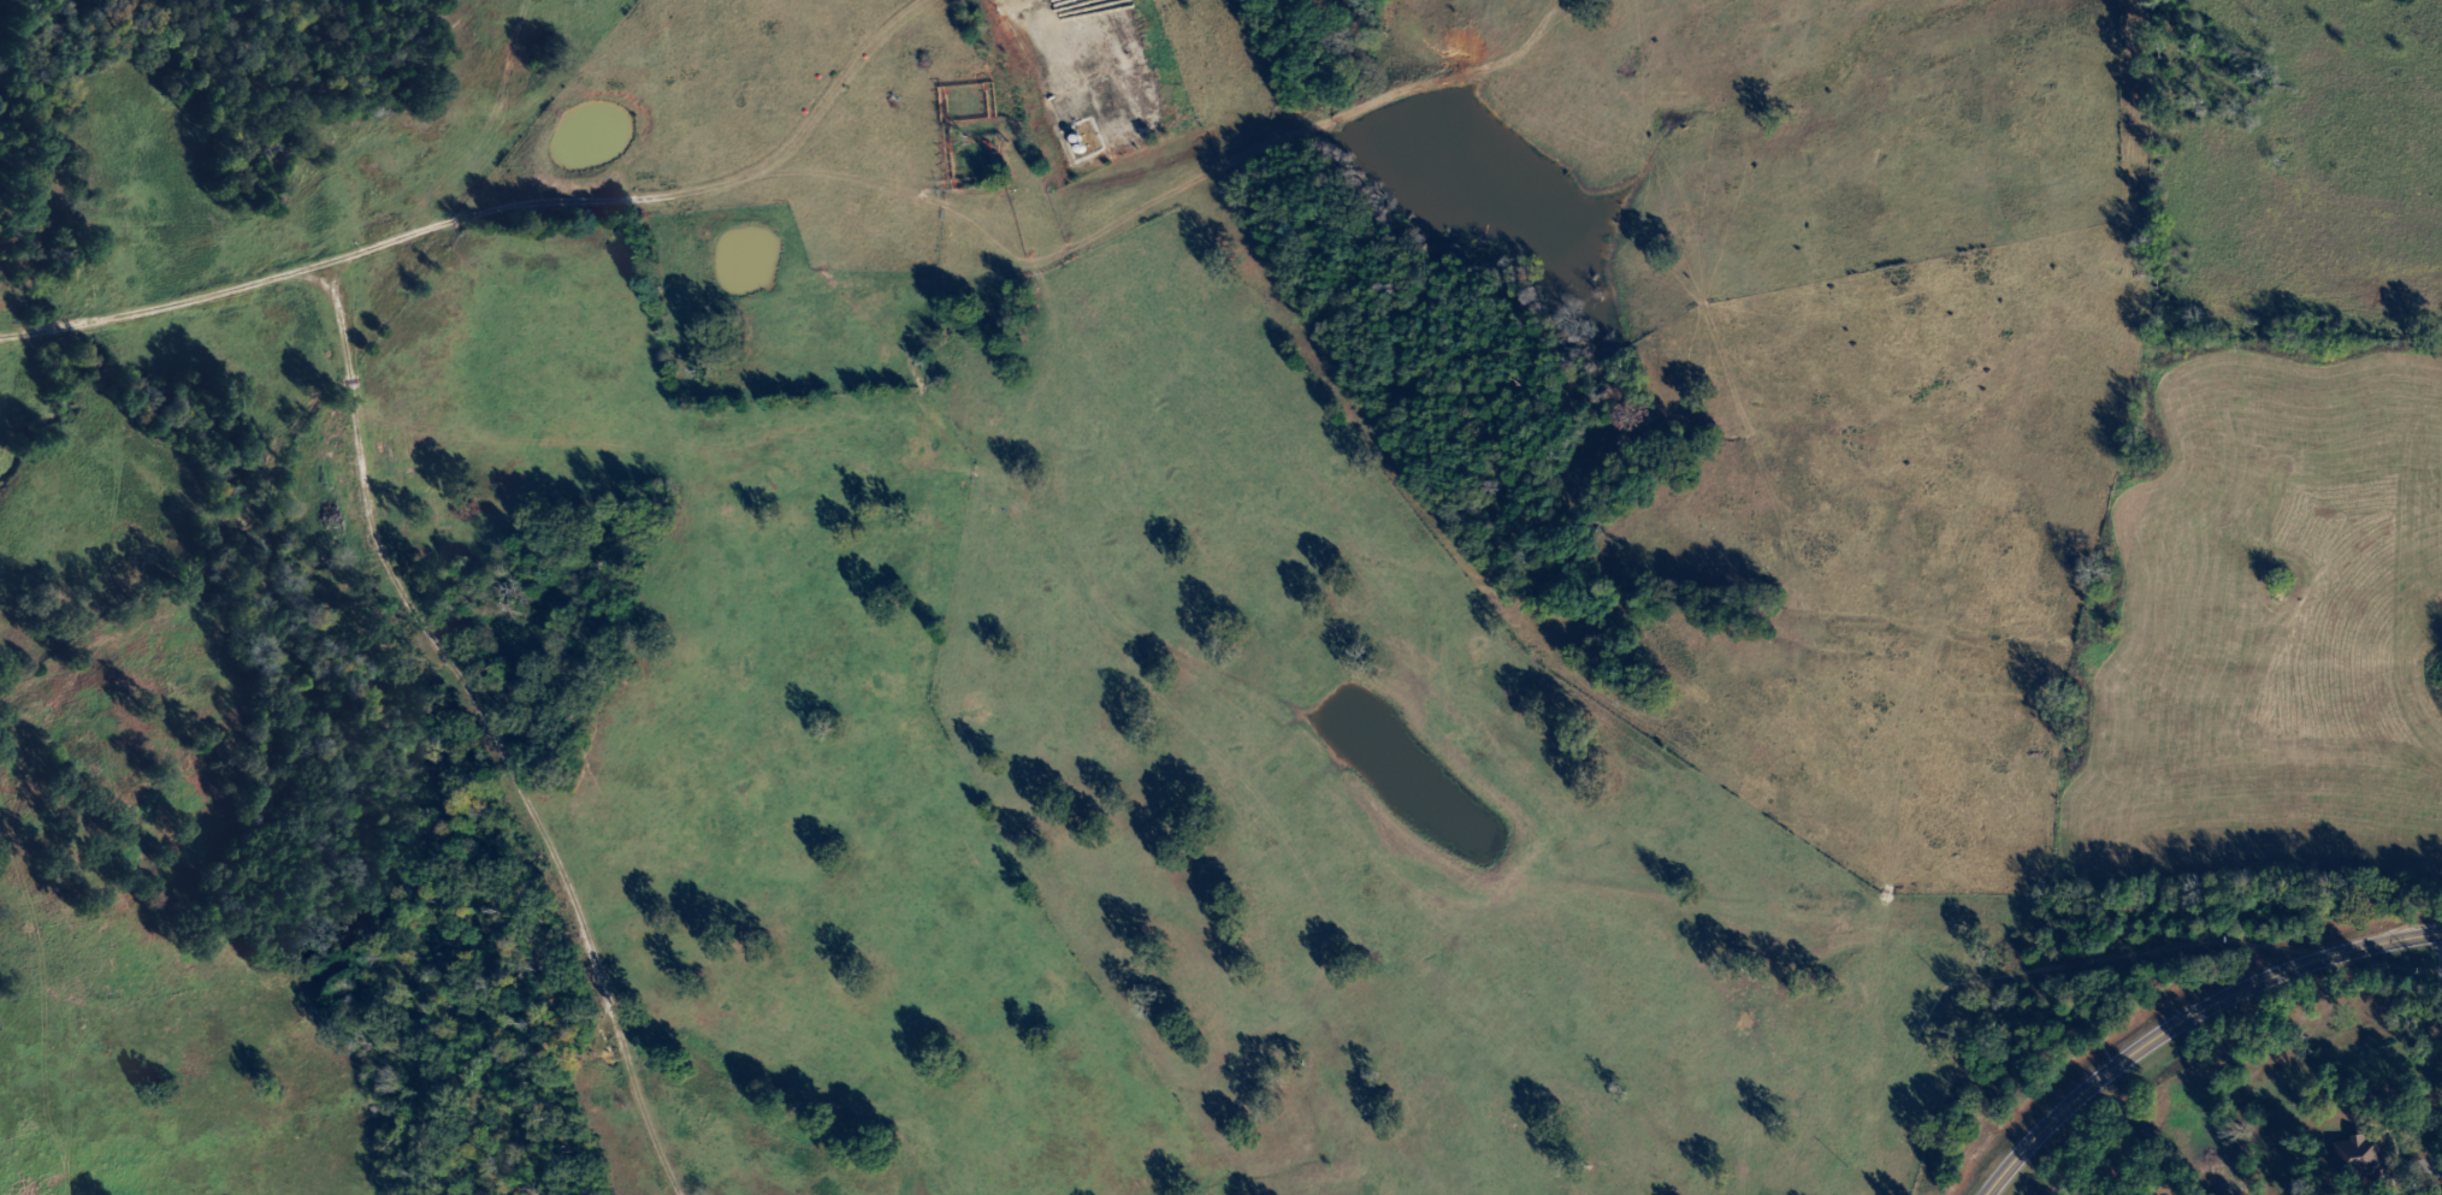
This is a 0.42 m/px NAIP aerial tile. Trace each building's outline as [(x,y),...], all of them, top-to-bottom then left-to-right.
[(2387,1169),(2383,1136),(2338,1142),(2342,1175),(2387,1169)]
